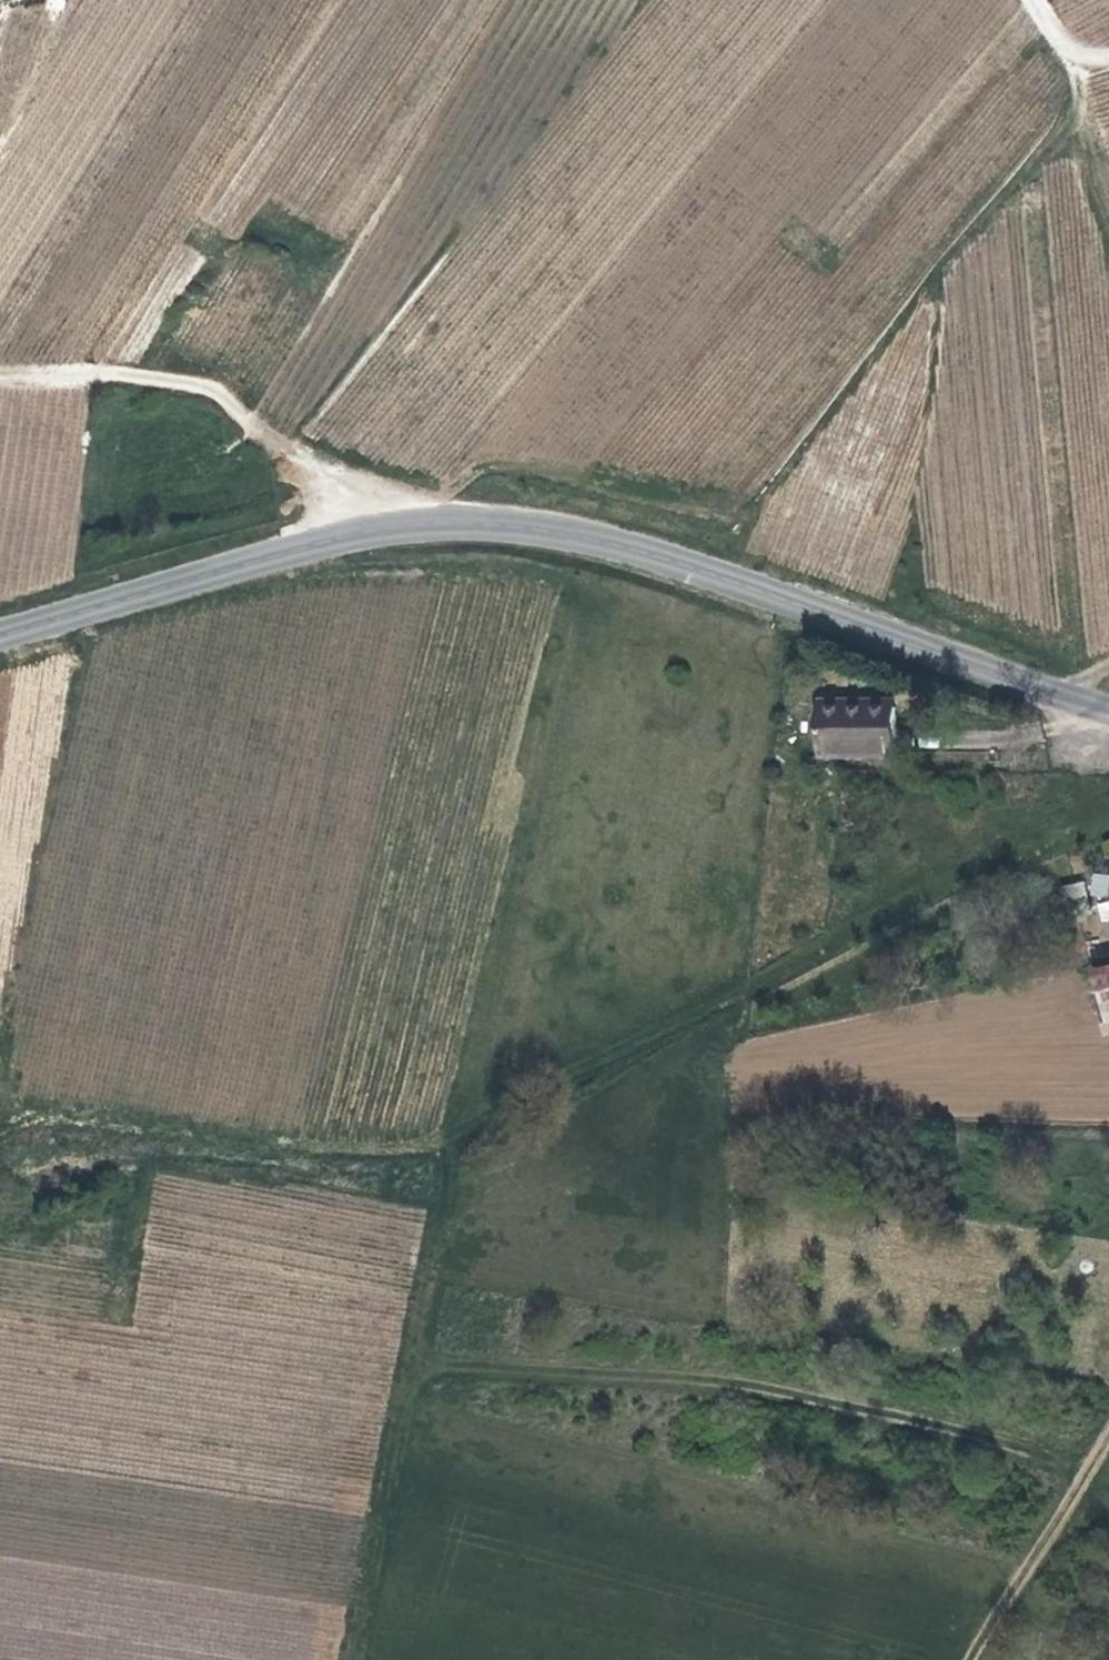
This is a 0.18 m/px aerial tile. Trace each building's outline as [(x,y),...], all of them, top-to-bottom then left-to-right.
[(916,725),(916,680),(869,680),(869,677),(839,678),(840,726),(916,725)] [(1108,896),(1108,875),(1091,874),(1091,896),(1108,896)] [(1084,882),(1063,884),(1064,900),(1085,897),(1084,882)] [(1108,921),(1108,900),(1095,905),(1101,923),(1108,921)] [(1104,1035),(1108,1034),(1108,966),(1091,969),(1104,1035)]
